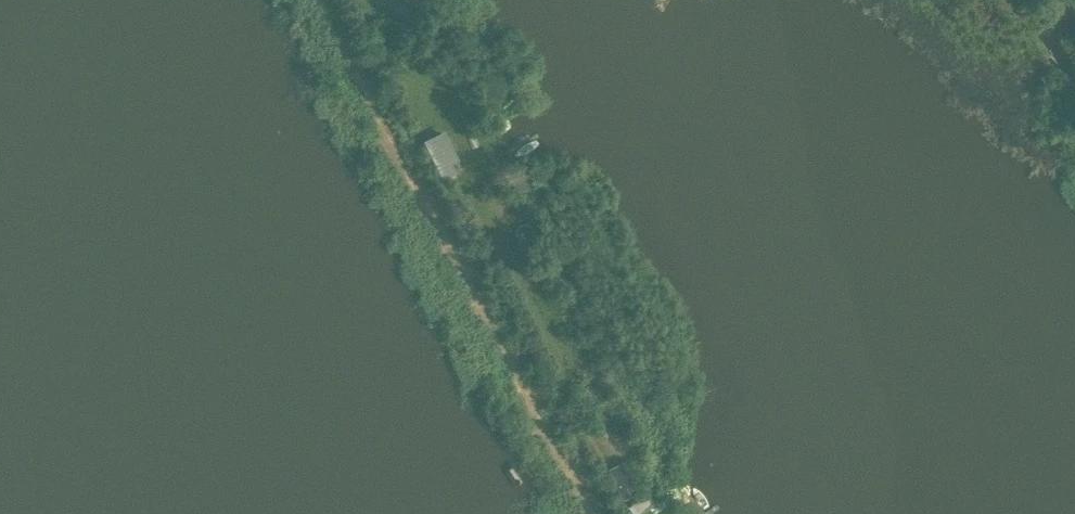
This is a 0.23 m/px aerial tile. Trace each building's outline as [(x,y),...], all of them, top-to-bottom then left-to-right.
[(441,138),(423,145),(438,182),(450,177),(446,167),(452,164),(441,138)] [(625,465),(610,472),(625,504),(640,496),(625,465)] [(654,505),(648,495),(628,509),(631,513),(640,513),(654,505)]
